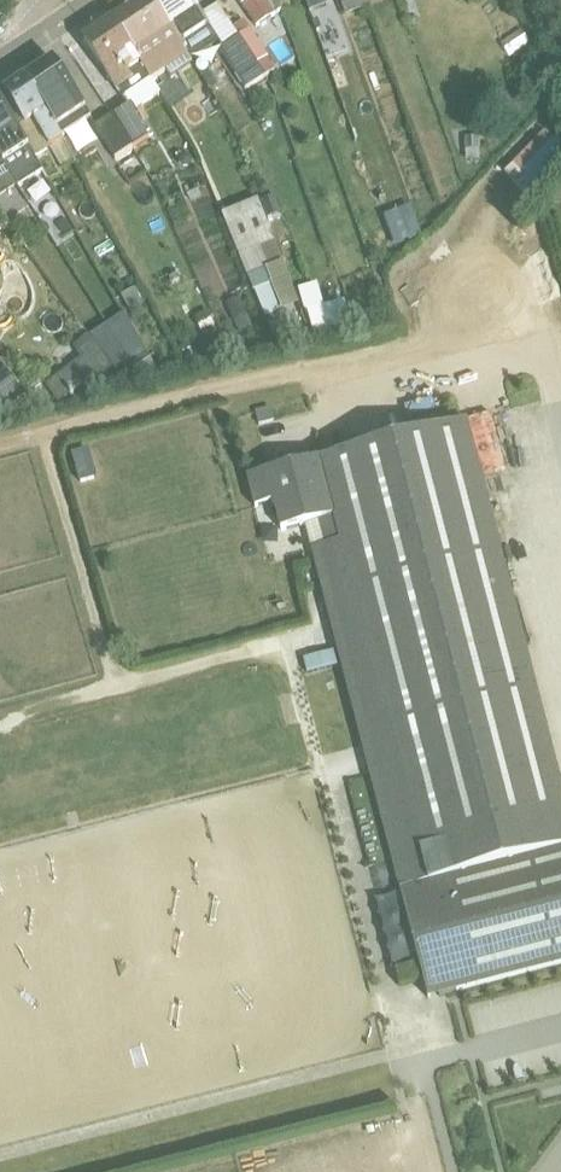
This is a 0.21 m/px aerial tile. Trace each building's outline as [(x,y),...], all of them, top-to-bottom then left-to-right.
[(152,81),(168,71),(173,78),(192,65),(194,64),(190,59),(151,0),(147,0),(114,22),(152,81)] [(190,59),(195,59),(202,57),(209,52),(214,49),(218,41),(202,17),(191,0),(151,0),(190,59)] [(257,29),(258,28),(280,14),(281,13),(283,12),(277,0),(238,0),(257,29)] [(311,12),(331,5),(329,0),(306,0),(311,12)] [(342,4),(346,15),(369,7),(366,0),(353,0),(342,4)] [(528,30),(529,29),(535,26),(527,13),(530,12),(523,0),(509,0),(528,30)] [(202,17),(218,41),(224,49),(239,38),(218,6),(202,17)] [(152,81),(114,22),(86,41),(126,103),(128,106),(113,116),(134,149),(150,139),(137,117),(140,115),(137,110),(161,95),(152,81)] [(241,37),(264,76),(274,70),(245,23),(235,29),(241,37)] [(521,29),(500,43),(508,55),(529,41),(521,29)] [(239,38),(224,49),(220,51),(247,91),(266,78),(264,76),(241,37),(239,38)] [(26,81),(59,140),(91,118),(54,62),(53,63),(26,81)] [(1,98),(36,159),(50,149),(61,168),(71,161),(59,140),(26,81),(1,98)] [(18,186),(19,188),(44,173),(36,159),(1,98),(0,98),(0,159),(18,186)] [(134,149),(113,116),(96,128),(116,160),(134,149)] [(555,144),(532,122),(492,163),(514,185),(555,144)] [(479,135),(465,135),(467,159),(481,158),(479,135)] [(18,186),(0,159),(0,199),(18,186)] [(258,198),(266,217),(281,211),(274,192),(258,198)] [(266,217),(258,198),(223,213),(265,316),(284,309),(273,282),(277,280),(272,267),(284,262),(266,217)] [(400,201),(371,211),(382,244),(411,234),(400,201)] [(338,279),(297,295),(302,307),(342,291),(338,279)] [(134,286),(121,293),(128,307),(142,300),(134,286)] [(240,296),(227,302),(239,331),(253,325),(240,296)] [(91,335),(121,378),(149,357),(123,314),(108,324),(91,335)] [(354,315),(325,323),(327,331),(356,323),(354,315)] [(83,357),(103,384),(106,388),(121,378),(91,335),(74,347),(83,357)] [(103,384),(83,357),(45,384),(47,388),(32,400),(40,410),(62,405),(72,403),(67,395),(73,390),(87,380),(95,390),(103,384)] [(249,476),(256,505),(274,501),(281,529),(306,523),(429,997),(560,962),(560,778),(468,420),(249,476)] [(61,447),(65,479),(84,476),(80,444),(61,447)] [(294,654),(296,672),(327,668),(325,651),(294,654)] [(366,884),(366,898),(388,897),(388,884),(366,884)] [(407,969),(387,975),(391,989),(411,983),(407,969)] [(547,1071),(530,1077),(535,1094),(553,1089),(547,1071)]
